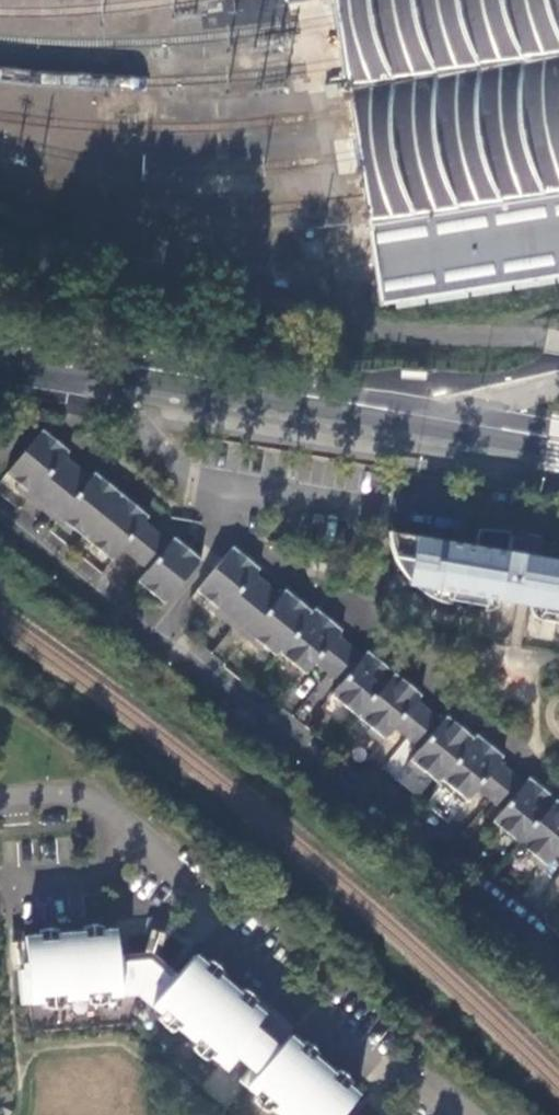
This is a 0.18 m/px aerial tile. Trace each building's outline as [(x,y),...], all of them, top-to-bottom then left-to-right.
[(335,20),(342,64),(350,112),(356,155),(364,199),(376,278),(380,304),(558,276),(558,0),(332,0),(335,20)] [(299,242),(302,263),(323,261),(319,240),(299,242)] [(428,368),(403,367),(402,377),(428,378),(428,368)] [(45,429),(8,474),(18,482),(14,487),(69,531),(73,527),(111,559),(122,547),(148,568),(138,580),(167,603),(203,558),(188,546),(184,551),(171,541),(146,521),(134,510),(138,505),(109,482),(104,488),(91,477),(67,457),(54,447),(59,441),(45,429)] [(71,451),(59,441),(54,447),(67,457),(71,451)] [(96,471),(91,477),(104,488),(109,482),(96,471)] [(150,516),(138,505),(134,510),(146,521),(150,516)] [(537,555),(541,535),(515,531),(480,528),(475,546),(432,539),(390,532),(393,553),(393,555),(399,568),(408,580),(407,584),(450,591),(448,600),(485,606),(486,598),(534,606),(542,607),(541,611),(558,614),(558,559),(537,555)] [(184,551),(188,546),(175,536),(171,541),(184,551)] [(198,592),(210,602),(206,607),(260,651),(264,646),(276,656),(279,654),(306,675),(317,661),(343,681),(336,690),(347,700),(345,703),(372,725),(369,729),(385,741),(397,726),(422,746),(410,762),(425,774),(428,771),(440,780),(442,778),(470,800),(479,788),(504,808),(498,817),(511,827),(508,831),(533,851),(529,856),(545,869),(558,853),(558,800),(542,786),(537,793),(525,783),(499,763),(487,752),(492,745),(477,733),(474,737),(459,725),(454,733),(442,722),(416,701),(404,691),(409,684),(380,660),(374,668),(362,658),(337,638),(324,627),(330,620),(315,608),(312,613),(298,601),(293,607),(279,596),(256,577),(243,566),(248,560),(233,548),(198,592)] [(261,570),(248,560),(243,566),(256,577),(261,570)] [(293,607),(298,601),(285,590),(279,596),(293,607)] [(343,631),(330,620),(324,627),(337,638),(343,631)] [(368,651),(362,658),(374,668),(380,660),(368,651)] [(422,695),(409,684),(404,691),(416,701),(422,695)] [(347,700),(336,690),(333,694),(345,703),(347,700)] [(454,733),(459,725),(447,716),(442,722),(454,733)] [(505,756),(492,745),(487,752),(499,763),(505,756)] [(530,776),(525,783),(537,793),(542,786),(530,776)] [(495,821),(508,831),(511,827),(498,817),(495,821)] [(173,979),(149,959),(117,962),(115,929),(22,936),(25,969),(16,969),(18,1003),(30,1003),(139,994),(227,1070),(239,1056),(249,1044),(242,1039),(253,1026),(264,1014),(194,954),(173,979)] [(278,1047),(253,1026),(242,1039),(249,1044),(239,1056),(250,1066),(261,1054),(267,1060),(278,1047)] [(358,1094),(289,1035),(278,1047),(267,1060),(261,1054),(250,1066),(239,1080),(281,1114),(341,1114),(358,1094)]
